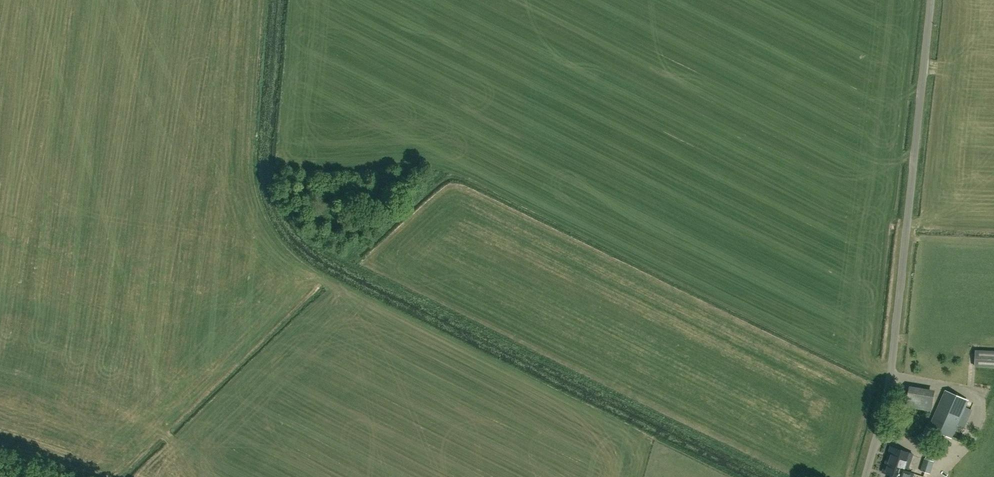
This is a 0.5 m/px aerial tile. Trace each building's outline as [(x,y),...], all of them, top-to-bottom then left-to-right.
[(978,349),(977,366),(993,367),(993,350),(978,349)] [(931,410),(934,393),(910,389),(907,406),(931,410)] [(946,390),(929,427),(952,437),(969,400),(946,390)] [(970,419),(973,409),(967,407),(964,418),(970,419)] [(891,447),(885,465),(907,472),(908,471),(913,454),(891,447)] [(925,458),(921,471),(930,474),(934,461),(925,458)] [(907,472),(885,465),(883,472),(892,475),(892,476),(913,476),(914,473),(908,471),(907,472)]
